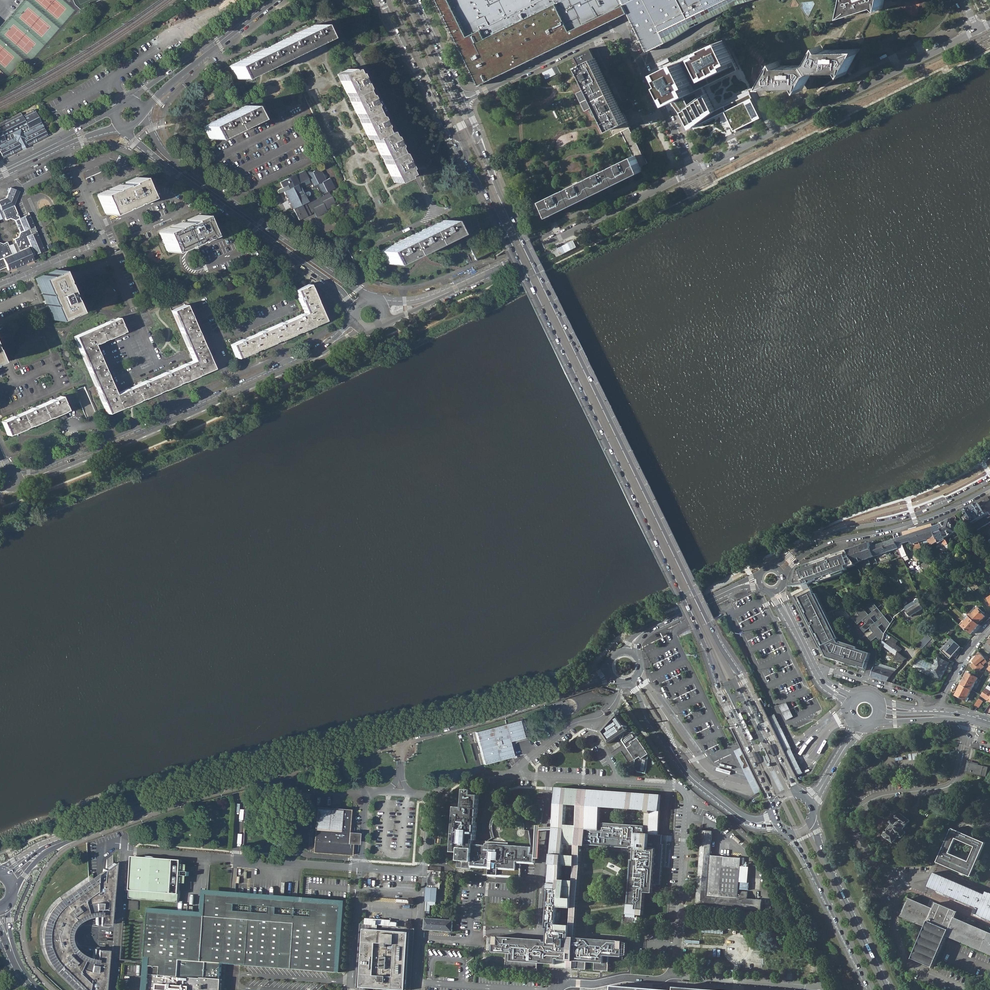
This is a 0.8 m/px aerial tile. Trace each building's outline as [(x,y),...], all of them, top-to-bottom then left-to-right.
[(441,5),(444,10),(448,19),(459,41),(467,60),(480,86),(514,70),(522,66),(532,61),(549,52),(584,36),(592,32),(612,22),(627,15),(630,20),(646,54),(718,14),(734,7),(755,0),(439,0),(441,5)] [(734,7),(746,48),(750,47),(838,19),(832,0),(755,0),(734,7)] [(845,16),(880,5),(884,9),(885,0),(849,0),(845,16)] [(229,66),(235,78),(320,37),(314,24),(229,66)] [(722,25),(697,34),(699,39),(723,29),(722,25)] [(723,38),(659,68),(661,72),(662,75),(661,76),(671,98),(672,100),(673,100),(691,127),(714,109),(704,87),(703,85),(733,69),(737,67),(723,38)] [(778,61),(764,86),(801,86),(803,90),(811,75),(812,74),(818,70),(828,70),(844,70),(846,74),(860,49),(824,50),(821,45),(812,62),(807,65),(781,65),(778,61)] [(619,126),(627,122),(623,113),(618,104),(595,56),(591,49),(575,56),(579,63),(590,87),(599,104),(599,105),(611,130),(619,126)] [(547,79),(557,75),(553,67),(543,72),(547,79)] [(390,174),(394,182),(407,175),(393,145),(394,144),(392,140),(391,141),(387,133),(383,134),(379,125),(380,125),(378,121),(377,121),(368,104),(369,104),(367,99),(366,100),(352,70),(339,76),(344,85),(343,85),(345,89),(346,89),(354,105),(353,106),(355,110),(356,110),(364,127),(363,127),(365,132),(366,132),(370,140),(373,139),(377,147),(376,148),(378,152),(379,152),(388,169),(386,170),(389,174),(390,174)] [(446,76),(445,77),(455,98),(456,98),(457,98),(447,76),(446,76)] [(429,84),(428,85),(439,107),(440,106),(441,106),(430,84),(429,84)] [(599,104),(590,87),(578,93),(586,110),(599,104)] [(631,98),(622,103),(626,112),(635,107),(631,98)] [(751,99),(724,112),(731,126),(734,132),(761,119),(751,99)] [(203,126),(209,139),(252,117),(246,105),(203,126)] [(0,124),(0,145),(0,146),(0,153),(1,155),(3,154),(4,156),(19,148),(18,147),(20,146),(19,144),(24,141),(25,143),(27,142),(28,144),(45,135),(44,133),(46,132),(41,124),(38,126),(37,123),(40,122),(34,109),(32,110),(31,108),(0,124)] [(648,163),(627,122),(619,126),(633,156),(636,155),(642,166),(648,163)] [(643,169),(642,166),(636,155),(633,156),(544,200),(551,214),(643,169)] [(279,192),(280,192),(283,191),(291,209),(293,208),(298,219),(310,214),(310,213),(314,211),(316,216),(326,211),(325,209),(335,205),(328,191),(334,188),(329,178),(325,180),(324,178),(326,177),(326,175),(322,174),(319,168),(318,169),(315,167),(313,171),(311,172),(309,171),(307,172),(307,174),(306,174),(304,171),(280,182),(282,187),(279,188),(279,189),(278,189),(278,190),(277,190),(278,191),(278,192),(279,192)] [(97,195),(105,213),(131,202),(144,196),(136,179),(123,184),(124,185),(118,187),(118,186),(101,194),(97,195)] [(7,267),(8,270),(33,259),(32,256),(44,250),(36,232),(31,234),(29,228),(34,226),(31,220),(29,214),(20,218),(14,205),(20,191),(10,187),(6,197),(0,200),(0,222),(8,219),(13,221),(15,226),(18,233),(16,238),(4,243),(0,242),(0,270),(7,267)] [(159,233),(166,251),(205,234),(198,216),(193,219),(188,221),(188,222),(183,224),(182,223),(159,233)] [(380,251),(386,263),(450,233),(444,220),(380,251)] [(37,279),(53,318),(62,314),(71,311),(55,271),(37,279)] [(231,344),(237,358),(324,321),(308,284),(295,290),(297,294),(305,313),(231,344)] [(99,394),(108,413),(213,368),(185,305),(172,311),(194,361),(115,394),(113,388),(108,378),(94,344),(124,331),(118,318),(74,336),(95,384),(99,394)] [(3,422),(8,435),(18,431),(57,414),(67,410),(61,396),(22,413),(23,414),(3,422)] [(2,421),(3,422),(23,414),(22,413),(2,421)] [(985,509),(982,511),(981,508),(978,503),(964,510),(972,523),(977,531),(989,523),(989,515),(988,511),(987,512),(985,509)] [(966,526),(972,523),(964,510),(958,514),(963,523),(964,522),(966,526)] [(940,523),(945,537),(956,531),(955,530),(958,529),(957,528),(956,525),(959,523),(955,516),(955,515),(950,518),(940,523)] [(904,535),(895,538),(899,548),(901,553),(902,556),(904,560),(908,559),(907,557),(908,557),(903,543),(910,541),(911,544),(912,543),(914,549),(921,547),(920,543),(923,542),(922,540),(928,538),(930,544),(930,545),(937,541),(932,526),(931,523),(902,532),(904,535)] [(943,543),(944,543),(947,541),(945,537),(940,523),(932,526),(937,541),(941,539),(943,543)] [(886,552),(899,548),(895,538),(893,534),(889,536),(890,540),(883,543),(886,552)] [(866,559),(868,559),(874,557),(871,547),(869,543),(860,546),(865,559),(866,559)] [(871,547),(874,557),(886,552),(883,543),(871,547)] [(856,563),(865,559),(860,546),(847,550),(850,556),(855,566),(856,566),(858,565),(856,563)] [(850,556),(847,550),(798,569),(793,582),(792,587),(802,586),(808,585),(815,582),(843,572),(847,570),(847,569),(855,566),(850,556)] [(902,556),(901,553),(888,558),(889,561),(902,556)] [(922,563),(924,569),(931,566),(928,560),(922,563)] [(843,572),(815,582),(816,584),(844,574),(843,572)] [(863,572),(861,573),(863,576),(863,577),(874,592),(877,590),(866,575),(865,575),(863,572)] [(973,592),(979,588),(975,582),(971,584),(970,585),(969,586),(973,592)] [(805,592),(796,596),(826,658),(828,657),(833,659),(832,660),(859,668),(860,666),(866,668),(871,653),(858,649),(841,644),(839,643),(837,639),(816,595),(813,589),(811,589),(805,592)] [(816,595),(837,639),(840,638),(818,594),(816,595)] [(906,608),(911,615),(924,607),(920,597),(905,606),(906,608)] [(938,605),(941,609),(952,602),(948,598),(947,599),(938,605)] [(866,624),(861,628),(865,632),(870,628),(874,633),(868,637),(872,641),(877,637),(882,642),(884,635),(885,634),(878,626),(882,623),(887,629),(891,624),(871,600),(857,612),(860,616),(855,620),(858,624),(863,620),(866,624)] [(978,608),(969,616),(979,625),(983,621),(982,619),(986,616),(978,608)] [(960,625),(971,634),(979,625),(969,616),(968,615),(960,625)] [(921,642),(925,646),(932,639),(928,635),(921,642)] [(898,651),(899,652),(902,649),(896,643),(898,641),(892,636),(891,636),(886,642),(898,651)] [(952,656),(961,647),(952,639),(946,645),(944,647),(942,648),(940,649),(949,658),(950,659),(952,656)] [(895,660),(903,661),(906,658),(899,652),(898,651),(895,660)] [(977,659),(973,662),(974,663),(970,666),(981,678),(984,674),(980,670),(984,667),(983,665),(987,662),(979,652),(976,657),(977,659)] [(930,674),(941,680),(950,663),(939,657),(930,674)] [(896,671),(875,664),(871,676),(883,680),(885,673),(892,675),(896,671)] [(883,680),(887,681),(892,675),(885,673),(883,680)] [(961,684),(972,690),(979,678),(968,673),(961,684)] [(955,695),(966,701),(972,690),(961,684),(955,695)] [(981,696),(989,702),(989,687),(988,686),(986,688),(981,695),(981,696)] [(979,699),(975,705),(979,707),(983,701),(979,699)] [(750,701),(749,702),(759,724),(761,723),(750,701)] [(780,705),(787,720),(794,716),(787,702),(780,705)] [(744,731),(734,710),(732,710),(743,732),(744,731)] [(632,728),(620,711),(602,731),(610,742),(632,728)] [(519,720),(475,732),(483,764),(513,757),(509,742),(524,738),(519,720)] [(626,733),(622,740),(636,760),(635,765),(639,771),(646,772),(649,754),(634,732),(626,733)] [(968,772),(986,777),(989,767),(970,762),(968,772)] [(496,944),(495,944),(494,952),(507,953),(507,968),(539,970),(539,968),(538,968),(539,963),(552,963),(552,967),(558,967),(577,968),(586,969),(586,962),(595,962),(594,970),(609,971),(610,955),(623,956),(624,940),(575,937),(582,837),(585,838),(585,845),(629,848),(630,847),(634,847),(633,860),(631,860),(628,909),(643,910),(644,893),(651,893),(652,884),(661,884),(664,844),(663,844),(663,835),(659,834),(661,794),(557,788),(551,884),(548,929),(550,929),(549,942),(545,942),(545,940),(500,937),(500,938),(496,938),(496,944)] [(472,791),(463,791),(462,808),(454,808),(451,853),(458,853),(458,861),(464,862),(464,868),(471,868),(471,867),(489,868),(488,875),(520,878),(521,863),(523,863),(534,864),(535,855),(530,855),(531,848),(486,844),(486,846),(474,845),(474,841),(475,841),(479,796),(471,795),(472,791)] [(315,808),(312,854),(351,856),(352,844),(347,844),(348,832),(350,811),(340,810),(340,811),(331,811),(332,809),(315,808)] [(893,823),(884,835),(894,842),(896,839),(897,840),(899,837),(898,836),(899,836),(901,837),(903,837),(906,833),(906,831),(903,830),(910,820),(900,813),(896,820),(895,819),(894,819),(892,822),(892,823),(893,823)] [(962,873),(971,877),(979,859),(986,843),(952,828),(937,862),(962,873)] [(702,830),(696,905),(761,910),(762,899),(748,899),(748,892),(741,891),(741,895),(738,895),(741,858),(711,855),(712,831),(702,830)] [(348,832),(347,844),(352,844),(358,844),(359,832),(348,832)] [(132,860),(129,898),(178,902),(180,882),(180,875),(186,876),(189,876),(189,872),(187,871),(181,871),(181,864),(132,860)] [(109,925),(113,863),(103,870),(103,874),(96,878),(96,871),(59,897),(53,903),(50,907),(48,909),(46,912),(44,916),(42,920),(41,926),(40,932),(40,940),(41,948),(44,957),(50,967),(60,977),(73,989),(105,989),(108,951),(98,950),(98,949),(94,949),(92,960),(89,960),(86,960),(85,959),(80,957),(76,955),(72,952),(70,949),(68,945),(66,940),(66,935),(66,931),(68,927),(71,922),(77,917),(84,914),(89,913),(95,913),(96,925),(100,925),(100,924),(109,925)] [(442,868),(429,867),(427,902),(426,913),(430,914),(431,906),(436,906),(436,903),(437,903),(438,889),(440,889),(442,868)] [(928,886),(952,897),(977,907),(974,913),(989,920),(989,892),(986,891),(985,894),(934,872),(928,886)] [(223,963),(341,972),(346,903),(206,893),(205,911),(205,912),(148,908),(142,989),(221,989),(223,963)] [(955,917),(958,911),(947,907),(936,902),(933,908),(909,898),(901,916),(926,926),(912,958),(934,967),(947,935),(989,953),(989,932),(955,917)] [(424,919),(424,930),(453,933),(454,921),(424,919)] [(361,988),(387,989),(405,989),(410,928),(365,925),(361,988)] [(700,944),(701,931),(686,930),(685,942),(700,944)] [(703,935),(702,943),(723,945),(724,937),(703,935)] [(734,957),(742,957),(742,951),(743,951),(744,941),(732,940),(732,946),(735,946),(734,957)] [(722,959),(723,951),(692,948),(691,956),(722,959)] [(748,963),(747,970),(759,971),(759,964),(748,963)]
